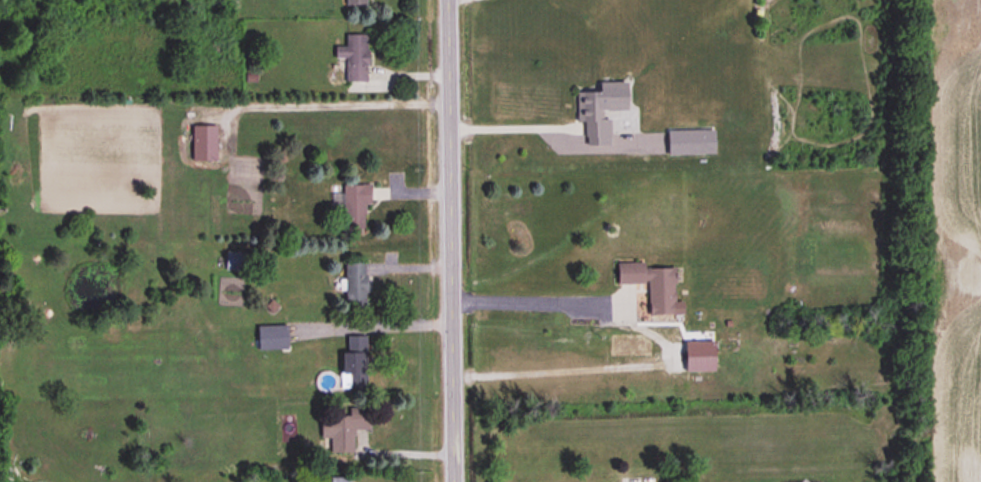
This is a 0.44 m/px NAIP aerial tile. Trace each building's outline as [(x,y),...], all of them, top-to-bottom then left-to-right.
[(367,36),(345,36),(345,48),(334,48),(334,60),(346,60),(346,83),(367,83),(367,36)] [(576,123),(584,123),(584,137),(603,137),(603,93),(576,93),(576,123)] [(216,127),(192,127),(192,162),(216,162),(216,127)] [(666,155),(702,155),(702,131),(666,131),(666,155)] [(364,205),(370,205),(370,186),(343,186),(343,234),(364,234),(364,205)] [(225,271),(243,271),(243,253),(225,253),(225,271)] [(366,262),(345,262),(345,307),(366,307),(366,262)] [(674,316),(673,269),(644,270),(644,263),(616,264),(616,285),(648,284),(648,316),(674,316)] [(286,326),(257,326),(257,350),(286,350),(286,326)] [(341,389),(367,389),(366,336),(345,336),(345,347),(340,347),(341,389)] [(369,408),(348,408),(348,416),(330,416),(330,453),(353,453),(353,430),(369,430),(369,408)]
